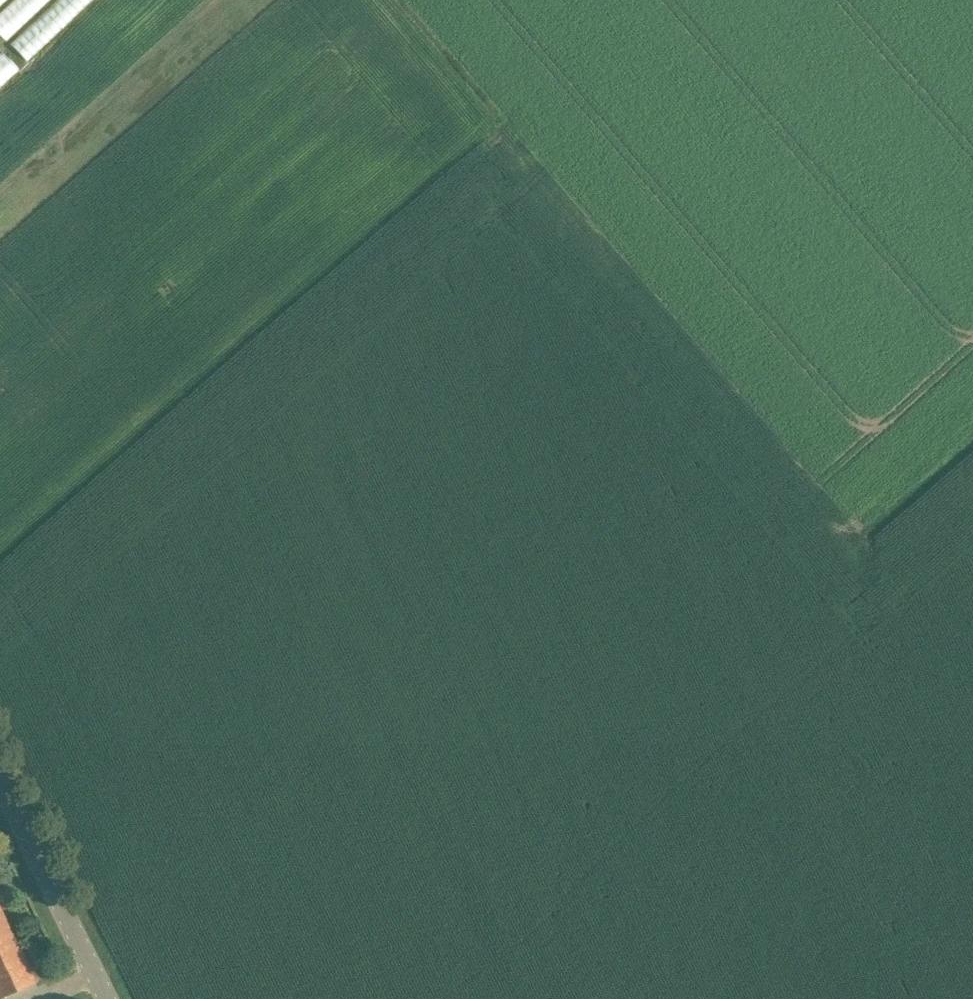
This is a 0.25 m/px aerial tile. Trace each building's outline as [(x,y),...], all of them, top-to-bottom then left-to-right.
[(48,0),(10,0),(0,9),(0,33),(5,39),(48,0)] [(21,67),(4,49),(0,53),(0,87),(21,67)] [(0,926),(0,998),(1,998),(36,982),(7,923),(0,926)]
